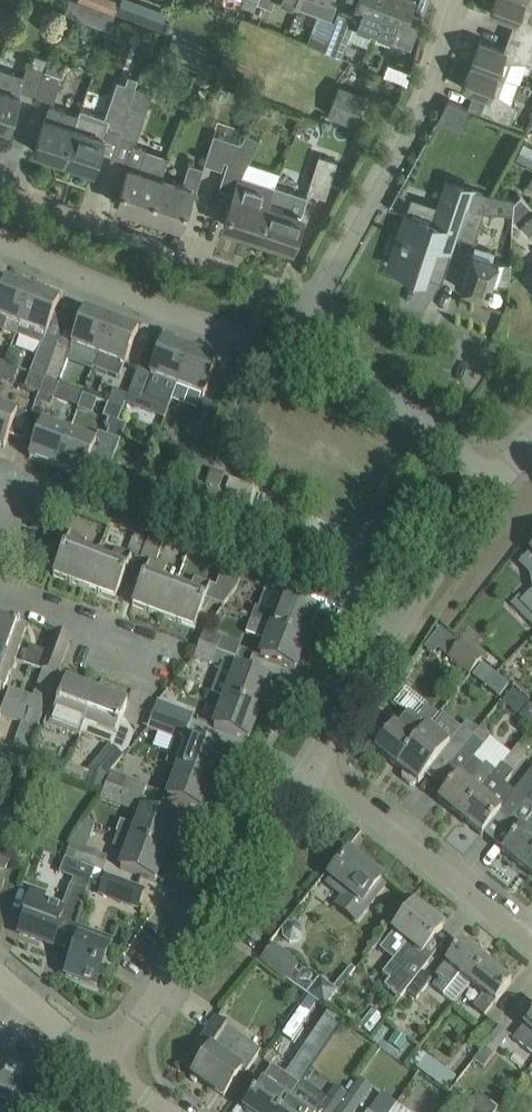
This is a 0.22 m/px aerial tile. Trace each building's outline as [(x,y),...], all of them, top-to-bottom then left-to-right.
[(297,6),(330,19),(336,5),(326,1),(327,0),(300,0),(297,6)] [(385,0),(358,0),(352,16),(338,11),(323,50),(340,56),(352,26),(372,34),(385,0)] [(372,34),(409,48),(422,16),(408,10),(412,0),(385,0),(372,34)] [(508,36),(531,46),(531,22),(526,18),(531,3),(531,1),(528,0),(494,0),(490,12),(514,21),(508,36)] [(132,19),(151,26),(160,29),(165,17),(136,6),(132,19)] [(307,43),(323,49),(328,35),(311,30),(307,43)] [(470,64),(504,77),(510,61),(531,62),(531,46),(508,36),(503,49),(479,40),(470,64)] [(204,60),(207,52),(172,39),(165,57),(198,70),(195,79),(208,85),(216,65),(204,60)] [(231,74),(237,61),(222,54),(217,67),(231,74)] [(44,69),(36,93),(54,99),(66,60),(49,55),(44,69)] [(409,81),(412,68),(388,63),(385,76),(409,81)] [(44,69),(27,64),(23,75),(0,67),(0,125),(8,128),(20,92),(18,92),(19,88),(36,93),(44,69)] [(504,77),(470,64),(462,87),(486,96),(480,111),(510,122),(516,106),(498,93),(504,77)] [(127,74),(124,83),(134,86),(137,78),(128,75),(127,74)] [(338,85),(327,113),(355,124),(365,95),(338,85)] [(128,105),(120,130),(118,135),(135,140),(152,91),(134,86),(128,105)] [(120,130),(128,105),(110,99),(105,116),(80,109),(63,160),(93,170),(104,136),(103,136),(106,126),(120,130)] [(34,151),(63,160),(80,109),(79,108),(78,113),(49,104),(34,151)] [(469,155),(464,168),(478,173),(491,132),(448,118),(439,145),(469,155)] [(240,142),(230,162),(243,169),(259,139),(246,132),(240,142)] [(224,160),(230,162),(240,142),(213,133),(204,163),(222,168),(224,160)] [(117,203),(148,214),(160,177),(167,156),(145,149),(146,148),(131,144),(124,166),(128,167),(117,203)] [(337,161),(319,155),(307,190),(325,196),(337,161)] [(160,177),(148,214),(180,224),(192,188),(196,189),(203,167),(189,162),(182,184),(161,177),(168,156),(167,156),(160,177)] [(268,203),(273,188),(255,182),(256,179),(241,174),(235,193),(234,192),(223,224),(258,235),(268,203)] [(405,213),(389,264),(413,272),(414,270),(422,272),(422,274),(425,275),(435,244),(452,249),(457,235),(467,205),(474,207),(481,196),(483,192),(447,180),(439,204),(433,222),(405,213)] [(268,203),(258,235),(292,247),(302,215),(301,214),(307,195),(292,190),(286,209),(268,203)] [(467,205),(457,235),(474,241),(484,212),(495,213),(495,195),(483,192),(474,207),(467,205)] [(511,220),(517,220),(531,235),(531,233),(531,207),(520,195),(515,200),(512,214),(511,220)] [(509,263),(500,262),(500,261),(466,250),(455,285),(486,296),(489,289),(491,289),(493,283),(509,284),(509,263)] [(0,294),(0,322),(4,324),(1,332),(15,337),(32,291),(5,281),(0,294)] [(40,347),(30,374),(44,379),(57,345),(44,340),(59,301),(32,291),(15,337),(40,347)] [(71,345),(98,356),(111,321),(84,310),(71,345)] [(111,321),(98,356),(125,366),(138,331),(111,321)] [(148,381),(135,376),(129,393),(168,408),(190,351),(162,341),(148,381)] [(57,345),(44,379),(44,380),(58,386),(71,350),(57,345)] [(190,351),(177,386),(204,397),(217,361),(190,351)] [(44,380),(44,379),(30,374),(24,388),(39,394),(44,380)] [(58,386),(44,380),(39,394),(78,408),(82,395),(58,386)] [(123,410),(128,396),(114,391),(113,391),(108,404),(123,410)] [(187,435),(201,440),(214,405),(200,400),(187,435)] [(118,424),(123,410),(108,404),(103,418),(118,424)] [(4,449),(17,412),(0,406),(0,447),(4,449)] [(29,458),(56,468),(69,433),(42,423),(29,458)] [(98,434),(95,443),(69,433),(56,468),(83,478),(88,466),(109,474),(120,442),(98,434)] [(211,471),(206,483),(219,488),(223,478),(224,475),(211,471)] [(229,480),(225,490),(251,499),(254,489),(229,480)] [(53,576),(83,588),(98,550),(84,545),(87,539),(70,532),(53,576)] [(134,534),(129,545),(143,549),(147,538),(134,534)] [(148,539),(140,558),(149,561),(155,563),(164,541),(149,535),(148,539)] [(125,572),(131,555),(114,549),(112,555),(98,550),(83,588),(115,600),(125,573),(125,572)] [(531,572),(531,551),(518,565),(529,576),(531,572)] [(132,606),(163,618),(178,580),(164,574),(167,568),(155,563),(149,561),(140,585),(132,606)] [(178,580),(163,618),(194,629),(205,602),(204,601),(211,583),(194,577),(191,584),(178,580)] [(317,611),(304,606),(309,594),(270,578),(258,608),(255,607),(251,620),(271,627),(306,641),(317,611)] [(522,600),(519,596),(510,605),(531,627),(531,590),(522,600)] [(295,670),(306,641),(271,627),(251,620),(246,634),(265,641),(259,657),(295,670)] [(26,630),(0,621),(0,654),(15,660),(26,630)] [(40,670),(57,677),(71,638),(54,632),(40,670)] [(221,638),(204,632),(200,643),(216,650),(221,638)] [(448,658),(470,676),(482,660),(460,642),(448,658)] [(212,661),(216,650),(200,643),(195,657),(211,663),(212,661)] [(0,654),(0,688),(4,690),(15,660),(0,654)] [(260,710),(270,682),(231,667),(223,664),(211,693),(224,698),(224,696),(260,710)] [(482,664),(472,677),(499,698),(509,685),(482,664)] [(83,725),(95,692),(66,681),(56,707),(52,705),(44,726),(79,739),(80,735),(79,735),(83,725)] [(11,688),(5,702),(43,716),(52,692),(38,687),(34,697),(11,688)] [(117,731),(127,704),(95,692),(83,725),(79,735),(80,735),(111,747),(117,731)] [(260,710),(224,696),(224,698),(213,727),(248,741),(260,710)] [(0,715),(38,729),(43,716),(5,702),(0,715)] [(157,702),(152,715),(188,728),(192,715),(157,702)] [(531,723),(531,706),(528,702),(518,715),(530,725),(531,723)] [(374,749),(396,767),(428,728),(438,715),(427,706),(415,721),(404,713),(374,749)] [(188,728),(152,715),(146,731),(174,741),(166,763),(213,780),(223,752),(188,739),(188,740),(184,738),(188,728)] [(450,765),(479,729),(472,737),(461,729),(449,744),(428,728),(396,767),(404,773),(402,776),(402,779),(410,786),(414,786),(416,783),(418,784),(440,757),(450,765)] [(438,800),(460,818),(496,772),(486,764),(484,767),(473,758),(490,737),(479,729),(450,765),(460,773),(438,800)] [(27,756),(29,750),(22,747),(19,753),(27,756)] [(69,764),(64,777),(101,791),(106,779),(110,772),(122,757),(108,747),(88,771),(89,772),(69,764)] [(27,756),(25,762),(37,766),(42,755),(29,750),(27,756)] [(213,780),(166,763),(165,765),(177,769),(166,798),(201,811),(213,780)] [(496,772),(460,818),(482,835),(512,798),(501,789),(513,774),(502,765),(496,772)] [(531,793),(531,771),(513,794),(524,803),(531,793)] [(124,792),(143,799),(147,786),(110,772),(111,773),(106,785),(124,792)] [(7,793),(11,779),(0,775),(0,790),(7,793)] [(106,785),(101,800),(118,807),(119,805),(124,792),(106,785)] [(132,839),(165,851),(168,841),(170,842),(177,823),(143,810),(136,829),(121,823),(118,833),(132,839)] [(524,869),(531,859),(531,836),(531,837),(521,828),(502,851),(524,869)] [(165,851),(132,839),(118,833),(113,846),(127,851),(121,869),(155,882),(162,862),(161,862),(165,851)] [(101,873),(107,857),(70,844),(64,859),(79,864),(93,870),(101,873)] [(349,853),(329,877),(331,879),(327,884),(344,897),(337,906),(355,922),(367,908),(385,886),(380,882),(382,880),(349,853)] [(524,869),(531,876),(531,859),(524,869)] [(93,870),(79,864),(66,898),(81,903),(93,870)] [(100,894),(117,900),(138,908),(144,891),(106,877),(100,894)] [(32,891),(30,897),(23,917),(25,918),(19,934),(52,946),(59,930),(55,928),(61,911),(40,903),(42,895),(32,891)] [(414,906),(400,923),(379,949),(393,961),(382,975),(389,981),(384,987),(400,1000),(428,964),(420,957),(442,928),(441,928),(446,922),(431,911),(427,916),(414,906)] [(287,923),(283,928),(283,937),(290,942),(298,941),(303,935),(303,927),(296,922),(287,923)] [(95,986),(108,950),(107,950),(111,939),(76,926),(71,941),(78,943),(66,975),(95,986)] [(459,997),(470,983),(486,963),(461,943),(444,964),(445,966),(436,978),(438,980),(433,987),(444,996),(449,989),(459,997)] [(273,946),(262,960),(287,980),(325,1008),(355,970),(350,967),(333,988),(328,985),(328,983),(323,979),(317,980),(313,985),(310,983),(312,980),(312,974),(308,970),(301,971),(299,974),(294,970),(298,966),(273,946)] [(496,1003),(511,984),(486,963),(470,983),(484,994),(473,1007),(485,1017),(495,1003),(496,1003)] [(416,1000),(431,981),(422,973),(407,992),(416,1000)] [(512,1039),(531,1055),(531,1015),(512,1039)] [(260,1051),(234,1033),(215,1021),(193,1054),(203,1060),(193,1076),(223,1096),(241,1070),(246,1073),(260,1051)] [(474,1040),(483,1048),(498,1029),(488,1022),(474,1040)] [(331,1034),(319,1025),(298,1055),(311,1064),(331,1034)] [(473,1061),(482,1068),(507,1037),(498,1030),(473,1061)] [(397,1031),(389,1042),(401,1050),(408,1039),(397,1031)] [(408,1063),(447,1091),(456,1077),(418,1050),(408,1063)] [(22,1105),(23,1101),(31,1104),(38,1088),(33,1085),(38,1071),(3,1057),(0,1065),(0,1096),(22,1105)] [(360,1079),(337,1111),(354,1111),(371,1088),(360,1079)] [(246,1111),(280,1111),(289,1100),(262,1081),(243,1110),(246,1111)] [(335,1087),(319,1109),(323,1111),(334,1111),(347,1094),(335,1087)] [(396,1105),(381,1093),(368,1111),(391,1111),(396,1105)] [(280,1111),(307,1111),(289,1100),(280,1111)]
